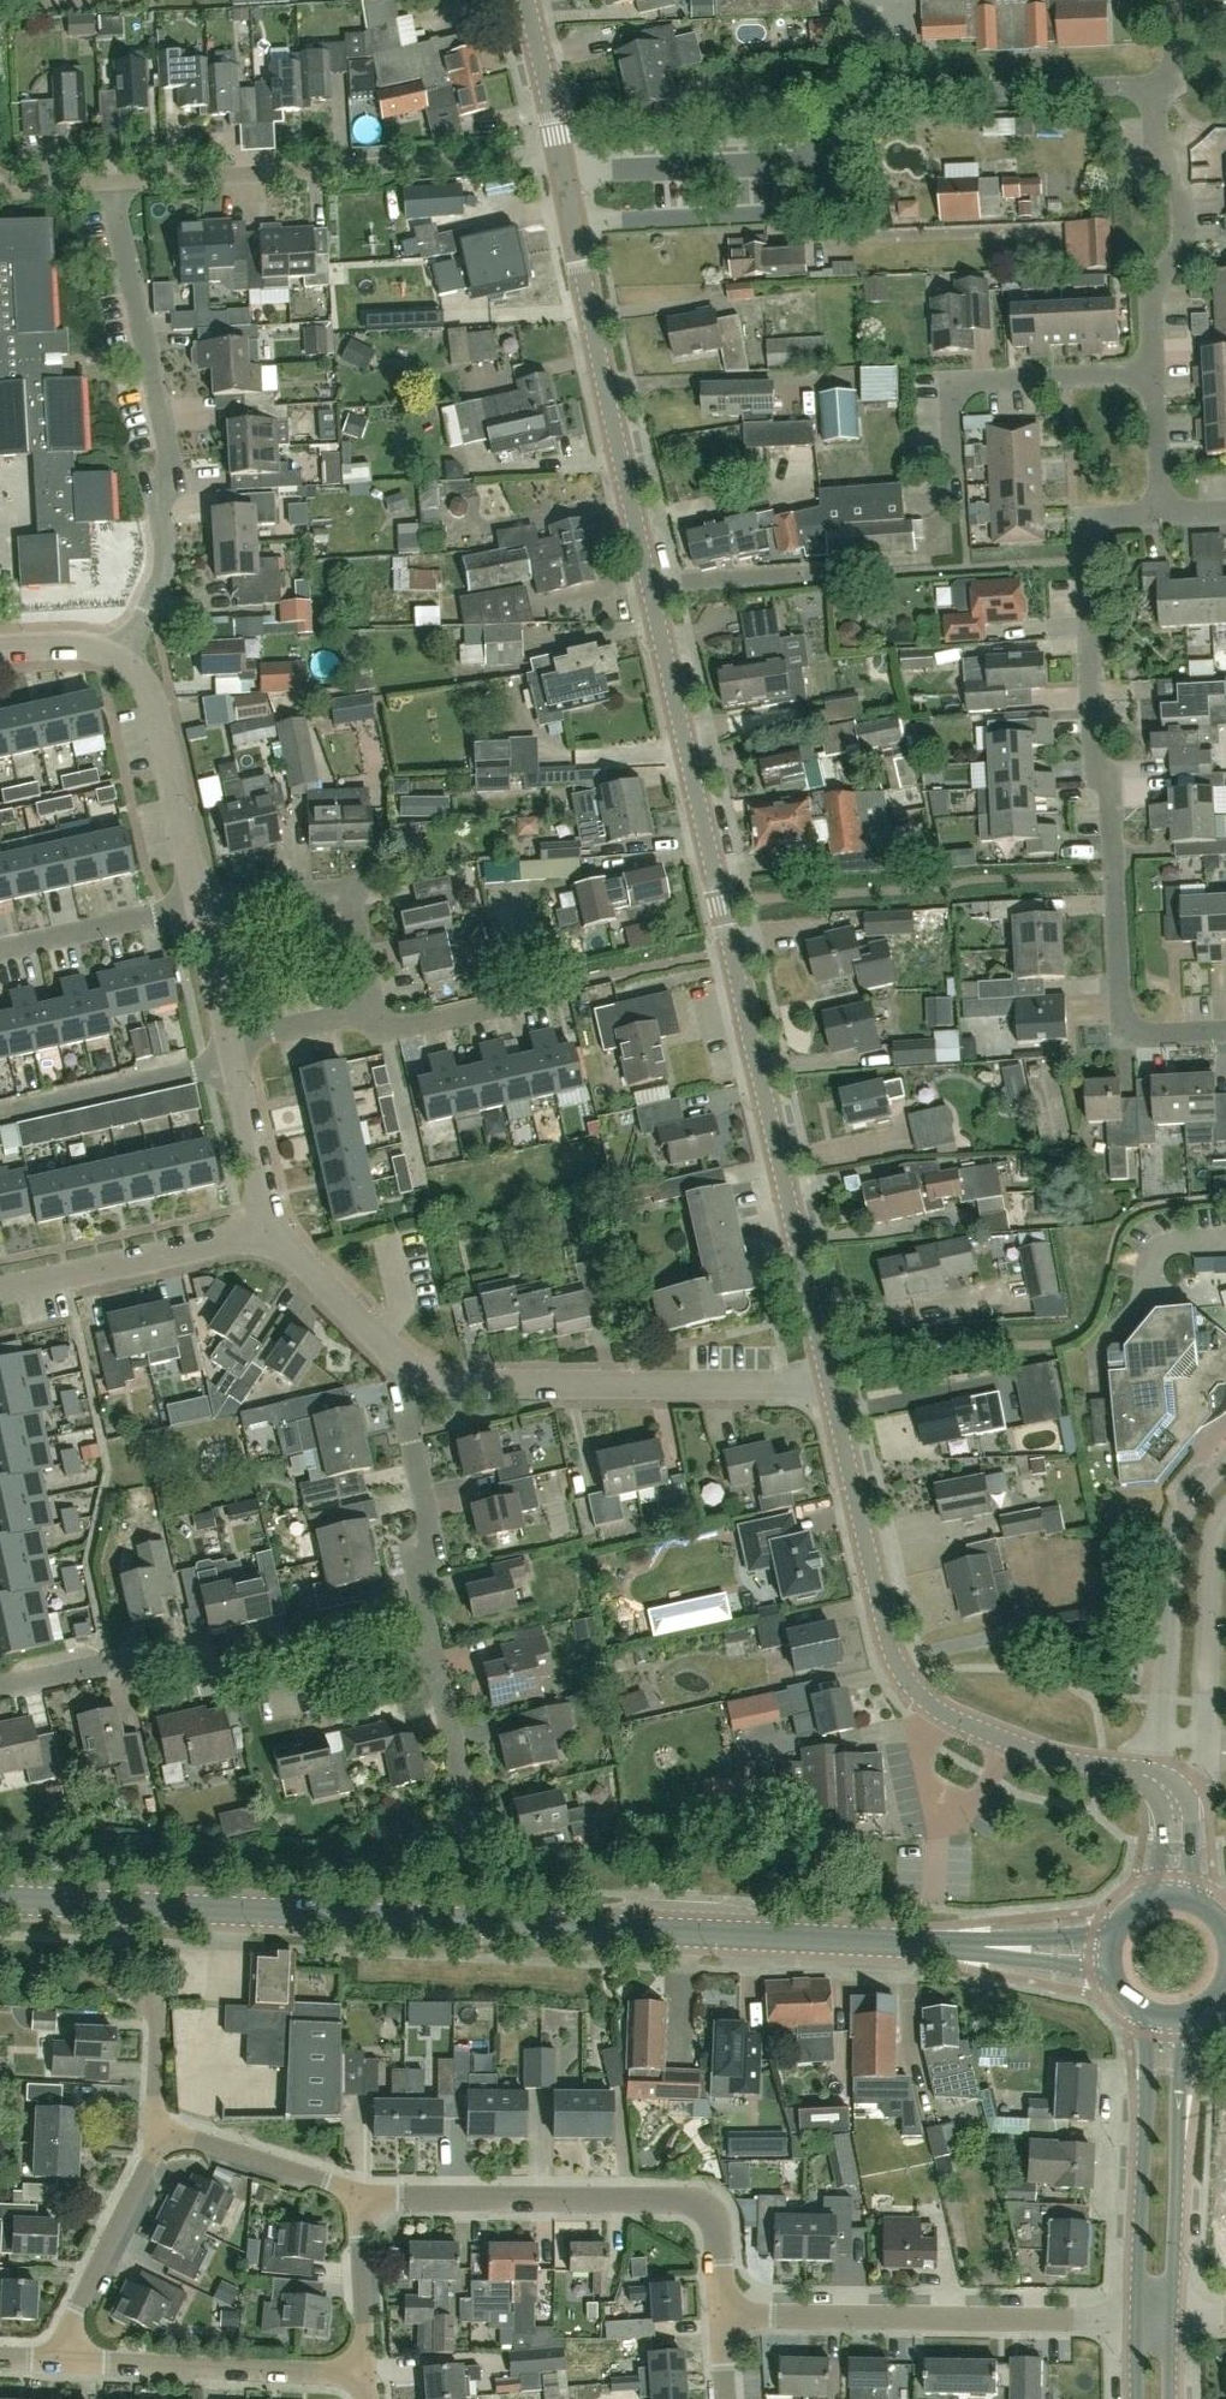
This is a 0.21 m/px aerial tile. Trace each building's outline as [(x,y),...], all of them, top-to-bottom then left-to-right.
[(609,7),(638,1),(641,15),(674,7),(673,0),(607,0),(609,7)] [(819,14),(818,0),(717,0),(718,18),(819,14)] [(1059,48),(1111,46),(1109,3),(1080,4),(1080,0),(923,0),(925,41),(962,39),(963,43),(978,43),(979,51),(1049,49),(1048,42),(1059,42),(1059,48)] [(363,58),(372,58),(371,56),(401,49),(399,42),(395,21),(397,20),(396,1),(362,3),(366,33),(364,34),(361,34),(363,58)] [(682,68),(676,41),(673,26),(645,33),(648,47),(618,53),(625,81),(669,72),(669,71),(682,68)] [(77,29),(78,42),(101,40),(99,27),(77,29)] [(363,58),(361,34),(342,36),(343,44),(316,46),(317,54),(298,55),(301,111),(312,111),(312,102),(332,101),(330,74),(346,73),(345,60),(363,58)] [(421,79),(423,91),(480,78),(473,49),(465,50),(462,39),(457,36),(401,49),(371,56),(372,58),(379,89),(421,79)] [(200,117),(209,117),(205,60),(184,61),(184,52),(156,54),(159,91),(177,89),(179,109),(199,108),(200,117)] [(126,111),(147,109),(143,53),(133,53),(134,63),(113,64),(115,92),(98,93),(100,124),(127,122),(126,111)] [(254,88),(252,88),(255,125),(283,124),(282,113),(301,111),(298,55),(267,56),(269,83),(254,83),(254,88)] [(215,59),(205,60),(209,117),(228,116),(229,127),(255,125),(252,88),(237,90),(235,66),(215,67),(215,59)] [(372,62),(348,63),(350,102),(374,101),(372,62)] [(51,78),(53,101),(36,102),(38,138),(66,136),(65,124),(85,123),(81,67),(71,68),(71,77),(51,78)] [(669,72),(625,81),(631,110),(661,103),(664,117),(692,111),(686,85),(672,88),(669,72)] [(480,78),(423,91),(422,92),(420,85),(377,94),(382,118),(424,109),(425,114),(454,107),(456,117),(487,110),(480,78)] [(942,217),(1000,214),(998,178),(940,181),(942,217)] [(1005,199),(1021,198),(1022,198),(1023,213),(1032,213),(1031,198),(1032,198),(1031,182),(1020,182),(1020,178),(1003,178),(1005,199)] [(478,184),(417,187),(419,227),(443,225),(442,205),(479,204),(478,184)] [(905,205),(905,223),(927,222),(926,204),(905,205)] [(1085,220),(1085,222),(1087,268),(1111,267),(1109,219),(1085,220)] [(228,222),(201,223),(202,236),(205,284),(222,283),(222,287),(229,293),(240,292),(241,300),(247,300),(244,261),(244,253),(230,254),(228,222)] [(0,457),(36,455),(37,479),(40,479),(43,538),(17,539),(20,588),(69,585),(68,562),(90,561),(88,524),(114,522),(111,474),(74,477),(72,453),(85,452),(81,378),(62,379),(44,381),(42,356),(64,355),(63,331),(54,332),(47,223),(0,226),(0,457)] [(202,236),(201,223),(175,225),(179,285),(194,284),(195,290),(199,293),(199,297),(193,298),(195,330),(223,328),(227,328),(226,312),(207,313),(205,284),(202,236)] [(256,233),(257,258),(246,259),(246,253),(244,253),(244,261),(247,300),(260,299),(260,291),(286,290),(286,278),(283,231),(276,232),(276,223),(258,224),(258,233),(256,233)] [(458,285),(455,272),(462,270),(521,257),(514,226),(472,235),(471,229),(436,237),(440,256),(457,252),(460,262),(453,263),(452,258),(424,263),(424,265),(409,269),(413,287),(428,284),(430,291),(458,285)] [(310,230),(283,231),(286,278),(301,278),(302,288),(329,287),(327,256),(311,257),(310,230)] [(768,245),(767,235),(749,237),(749,239),(731,241),(732,256),(727,259),(727,270),(733,275),(767,272),(768,276),(806,273),(804,249),(785,250),(785,244),(768,245)] [(521,257),(462,270),(465,284),(480,280),(484,297),(528,288),(521,257)] [(1225,296),(1225,269),(1214,270),(1216,297),(1225,296)] [(1089,288),(1105,287),(1105,274),(1088,275),(1089,288)] [(1089,288),(1088,275),(1074,275),(1074,288),(1089,288)] [(1054,290),(1053,276),(1037,277),(1037,290),(1054,290)] [(864,279),(866,303),(881,302),(878,277),(864,279)] [(1037,290),(1037,277),(1022,278),(1023,291),(1037,290)] [(933,301),(936,351),(972,349),(970,311),(987,310),(986,281),(957,282),(958,300),(933,301)] [(729,302),(755,299),(754,284),(727,286),(729,302)] [(1192,300),(1209,300),(1208,288),(1191,289),(1192,300)] [(1216,297),(1217,323),(1225,322),(1225,296),(1216,297)] [(1102,342),(1119,341),(1117,301),(1090,302),(1093,353),(1103,353),(1102,342)] [(1093,353),(1090,302),(1064,304),(1066,344),(1082,343),(1082,354),(1093,353)] [(1066,344),(1064,304),(1038,305),(1041,356),(1050,356),(1049,345),(1066,344)] [(1041,356),(1038,305),(1011,307),(1013,347),(1031,346),(1031,357),(1041,356)] [(475,308),(439,310),(441,330),(476,327),(475,308)] [(676,358),(722,348),(727,372),(750,371),(740,316),(732,317),(717,320),(715,311),(710,312),(709,308),(698,310),(699,315),(668,321),(676,358)] [(1193,336),(1211,335),(1210,314),(1192,315),(1193,336)] [(1217,323),(1219,349),(1204,349),(1204,350),(1225,349),(1225,322),(1217,323)] [(198,367),(199,371),(210,370),(245,368),(243,342),(257,341),(256,326),(227,328),(223,328),(224,342),(194,344),(194,347),(193,347),(190,350),(191,364),(195,367),(198,367)] [(315,327),(315,360),(331,360),(332,327),(315,327)] [(451,365),(469,363),(497,360),(493,332),(466,334),(465,330),(447,332),(451,365)] [(769,367),(828,363),(827,338),(768,341),(769,367)] [(1204,350),(1205,367),(1195,368),(1195,377),(1225,375),(1225,349),(1204,350)] [(257,367),(245,368),(210,370),(212,397),(241,395),(242,409),(254,408),(273,406),(272,392),(259,393),(257,367)] [(472,396),(498,394),(496,368),(470,370),(472,396)] [(894,370),(865,371),(866,396),(896,395),(894,370)] [(1195,377),(1196,386),(1206,386),(1207,403),(1225,402),(1225,375),(1195,377)] [(461,441),(486,434),(491,454),(536,444),(540,449),(549,447),(550,441),(561,438),(547,376),(515,383),(517,394),(453,408),(461,441)] [(745,424),(774,422),(773,383),(753,384),(753,385),(703,387),(704,414),(742,412),(745,424)] [(859,440),(859,426),(858,393),(847,394),(847,393),(822,394),(826,443),(851,441),(850,441),(859,440)] [(1207,403),(1208,420),(1198,420),(1198,429),(1225,428),(1225,402),(1207,403)] [(225,424),(227,451),(275,448),(275,447),(288,446),(285,405),(273,406),(254,408),(242,409),(242,410),(255,409),(255,422),(225,424)] [(746,447),(750,447),(817,445),(813,420),(774,422),(745,424),(746,447)] [(1039,424),(993,426),(989,426),(990,446),(981,447),(981,444),(975,445),(975,457),(1040,454),(1039,424)] [(1198,429),(1199,439),(1209,438),(1210,456),(1225,455),(1225,428),(1198,429)] [(277,472),(275,448),(227,451),(229,477),(258,475),(259,490),(300,487),(299,471),(277,472)] [(975,457),(975,458),(976,468),(983,467),(983,465),(991,464),(992,485),(1042,483),(1040,454),(975,457)] [(875,482),(903,483),(903,469),(876,469),(875,482)] [(348,486),(373,484),(373,471),(347,473),(348,486)] [(992,485),(993,505),(985,506),(985,502),(978,503),(978,515),(1043,511),(1042,483),(992,485)] [(688,531),(692,549),(757,535),(767,536),(766,531),(776,528),(778,537),(802,532),(801,528),(905,522),(902,484),(820,489),(824,508),(777,519),(775,512),(757,518),(756,515),(710,526),(709,520),(694,524),(695,529),(688,531)] [(212,545),(254,543),(253,526),(275,524),(273,494),(233,496),(233,510),(210,511),(212,545)] [(1043,511),(978,515),(979,525),(986,525),(986,522),(994,522),(995,544),(1045,541),(1043,511)] [(550,539),(536,542),(532,527),(496,533),(499,549),(525,544),(526,547),(522,548),(525,548),(528,564),(586,550),(579,520),(548,527),(550,539)] [(802,532),(778,537),(782,555),(806,549),(808,558),(824,556),(824,550),(829,550),(829,557),(916,551),(914,522),(905,522),(801,528),(802,532)] [(421,550),(445,549),(444,528),(420,528),(421,550)] [(419,556),(417,531),(396,533),(398,558),(419,556)] [(757,535),(692,549),(696,566),(701,565),(702,570),(717,567),(716,562),(740,556),(741,560),(761,555),(760,552),(770,549),(767,536),(757,535)] [(254,543),(212,545),(215,579),(234,577),(235,590),(228,596),(236,602),(236,606),(286,603),(283,559),(255,561),(254,543)] [(467,593),(532,580),(535,595),(593,581),(586,550),(528,564),(525,548),(522,548),(505,552),(505,551),(460,560),(467,593)] [(393,591),(442,592),(441,571),(407,570),(407,558),(392,559),(393,570),(393,591)] [(1214,625),(1210,561),(1199,562),(1200,584),(1184,585),(1186,627),(1214,625)] [(1224,582),(1223,561),(1210,561),(1214,625),(1225,624),(1225,582),(1224,582)] [(1186,627),(1184,585),(1171,585),(1170,564),(1143,565),(1144,594),(1159,593),(1161,628),(1186,627)] [(960,611),(975,610),(975,616),(947,618),(948,642),(984,639),(983,622),(1022,620),(1022,616),(1026,613),(1025,602),(1021,600),(1020,583),(977,586),(976,582),(959,583),(954,588),(955,607),(960,611)] [(463,625),(531,623),(523,584),(457,598),(463,625)] [(311,634),(310,614),(309,603),(279,604),(280,624),(297,623),(298,635),(311,634)] [(1058,606),(1058,619),(1077,619),(1076,605),(1058,606)] [(445,630),(444,609),(419,611),(420,631),(445,630)] [(720,700),(726,703),(727,706),(763,700),(764,707),(809,699),(804,668),(788,671),(786,660),(784,660),(776,609),(743,614),(751,661),(740,663),(740,667),(721,670),(723,684),(718,689),(720,700)] [(233,639),(262,638),(262,617),(232,619),(233,639)] [(521,630),(532,630),(532,624),(464,627),(463,647),(459,647),(461,667),(484,666),(522,664),(521,630)] [(240,681),(256,680),(255,662),(244,663),(243,642),(200,644),(201,676),(239,675),(240,681)] [(524,675),(525,682),(612,663),(607,642),(528,662),(531,674),(524,675)] [(922,679),(921,669),(934,669),(933,650),(901,652),(902,671),(904,670),(904,680),(922,679)] [(1006,690),(1045,688),(1044,655),(988,658),(989,682),(967,683),(969,710),(1007,708),(1006,690)] [(1218,674),(1218,660),(1192,661),(1193,675),(1218,674)] [(603,683),(616,680),(612,663),(525,682),(533,711),(548,707),(550,714),(608,700),(603,683)] [(306,692),(305,666),(260,668),(261,694),(306,692)] [(352,672),(356,693),(374,688),(370,668),(352,672)] [(1162,728),(1199,726),(1211,725),(1210,706),(1225,705),(1225,680),(1225,677),(1189,679),(1189,693),(1178,694),(1178,699),(1161,700),(1162,728)] [(236,722),(267,716),(264,694),(233,699),(236,722)] [(329,700),(333,726),(374,720),(370,694),(329,700)] [(63,702),(72,743),(103,736),(94,695),(63,702)] [(827,701),(828,719),(862,718),(861,700),(827,701)] [(72,743),(63,702),(33,709),(42,750),(72,743)] [(42,750),(33,709),(3,716),(13,757),(42,750)] [(312,714),(305,716),(305,719),(276,725),(280,744),(279,744),(288,790),(319,784),(308,731),(315,729),(312,714)] [(3,716),(0,716),(0,759),(13,757),(3,716)] [(862,751),(905,742),(904,738),(913,736),(908,716),(900,718),(899,716),(857,725),(856,721),(820,729),(827,758),(850,753),(848,748),(861,746),(862,751)] [(988,723),(990,763),(1034,761),(1033,747),(1053,746),(1052,719),(988,723)] [(1199,726),(1162,728),(1151,729),(1152,760),(1169,757),(1170,763),(1182,762),(1183,775),(1196,774),(1213,773),(1212,745),(1200,745),(1199,726)] [(507,738),(473,740),(475,770),(509,768),(507,738)] [(378,799),(395,796),(385,741),(368,744),(378,799)] [(785,789),(808,784),(809,791),(827,787),(819,753),(814,755),(813,747),(761,759),(768,789),(784,785),(785,789)] [(903,747),(893,749),(884,751),(885,756),(891,786),(882,786),(883,792),(886,792),(892,791),(918,785),(917,778),(911,756),(906,758),(903,747)] [(990,763),(992,790),(1056,787),(1055,774),(1035,775),(1034,761),(990,763)] [(82,787),(99,783),(96,770),(79,774),(82,787)] [(538,774),(538,773),(524,773),(524,774),(524,777),(494,778),(495,791),(524,788),(539,788),(577,786),(576,772),(538,774)] [(1152,806),(1153,817),(1215,813),(1214,788),(1225,788),(1225,773),(1213,773),(1196,774),(1197,788),(1171,789),(1172,804),(1152,806)] [(82,787),(79,774),(60,778),(63,791),(82,787)] [(254,845),(244,801),(239,780),(223,784),(226,798),(231,797),(233,803),(220,806),(230,851),(254,845)] [(600,817),(647,808),(642,782),(595,791),(600,817)] [(20,787),(23,800),(40,796),(37,783),(20,787)] [(268,798),(282,795),(280,784),(265,787),(267,796),(244,801),(254,845),(278,840),(268,798)] [(23,800),(20,787),(1,791),(4,804),(23,800)] [(98,804),(116,801),(113,787),(95,791),(98,804)] [(980,816),(980,817),(1037,814),(1036,800),(1056,798),(1056,787),(992,790),(993,816),(980,816)] [(341,846),(371,844),(368,809),(367,809),(365,790),(334,792),(338,807),(341,846)] [(947,791),(931,792),(936,820),(947,820),(947,791)] [(338,807),(334,792),(306,794),(309,848),(341,846),(338,807)] [(883,792),(844,794),(825,795),(826,802),(810,804),(810,800),(751,809),(754,830),(888,810),(886,792),(883,792)] [(56,814),(74,810),(71,797),(53,801),(56,814)] [(447,800),(402,800),(402,818),(447,818),(447,800)] [(56,814),(53,801),(35,805),(38,818),(56,814)] [(592,846),(652,834),(647,808),(600,817),(576,822),(580,845),(591,843),(592,846)] [(15,823),(12,810),(0,812),(0,826),(15,823)] [(886,849),(894,848),(915,845),(913,825),(891,827),(888,810),(754,830),(757,850),(814,842),(815,846),(832,844),(834,857),(832,857),(834,873),(889,871),(886,849)] [(1217,840),(1215,813),(1153,817),(1153,831),(1174,829),(1174,843),(1200,842),(1201,856),(1225,855),(1225,840),(1217,840)] [(1037,814),(980,817),(982,842),(994,842),(994,843),(1029,841),(1030,855),(1059,854),(1057,826),(1038,827),(1037,814)] [(93,839),(102,881),(133,874),(123,832),(93,839)] [(102,881),(93,839),(63,845),(72,887),(102,881)] [(539,845),(539,846),(540,860),(580,859),(581,859),(579,843),(539,845)] [(72,887),(63,845),(33,852),(42,894),(72,887)] [(1091,860),(1092,848),(1070,847),(1069,859),(1091,860)] [(42,894),(33,852),(3,859),(13,901),(42,894)] [(3,859),(0,859),(0,903),(13,901),(3,859)] [(566,927),(580,924),(581,928),(614,920),(612,911),(667,897),(659,866),(571,889),(572,891),(558,895),(566,927)] [(398,908),(404,936),(405,937),(442,928),(442,930),(451,928),(446,908),(454,906),(447,876),(409,885),(414,905),(398,908)] [(1212,961),(1208,897),(1183,898),(1182,887),(1168,888),(1169,917),(1184,916),(1185,942),(1199,942),(1200,962),(1212,961)] [(1208,897),(1212,961),(1224,960),(1222,940),(1225,939),(1225,896),(1208,897)] [(1030,900),(990,903),(991,911),(991,920),(1016,919),(1018,950),(1063,947),(1061,916),(1044,916),(1031,917),(1030,900)] [(990,903),(972,903),(973,913),(991,911),(990,903)] [(916,935),(916,929),(951,927),(950,909),(915,911),(865,914),(867,938),(916,935)] [(685,920),(649,918),(649,933),(631,932),(630,946),(684,949),(685,920)] [(405,937),(404,936),(395,938),(402,968),(420,964),(425,985),(462,976),(455,946),(446,948),(442,930),(442,928),(405,937)] [(809,943),(818,982),(859,973),(863,988),(896,981),(888,941),(860,948),(855,928),(834,933),(835,937),(809,943)] [(1063,947),(1018,950),(1019,969),(1020,981),(1045,979),(1064,978),(1063,947)] [(142,1010),(177,1003),(168,962),(150,966),(149,961),(131,964),(142,1010)] [(952,961),(940,963),(946,992),(958,989),(952,961)] [(142,1010),(131,964),(115,968),(116,973),(98,977),(102,994),(101,995),(106,1018),(142,1010)] [(110,1035),(106,1018),(101,995),(89,997),(84,978),(70,981),(84,1041),(110,1035)] [(1013,980),(979,982),(979,983),(980,1000),(1015,998),(1014,981),(1013,981),(1013,980)] [(84,1041),(70,981),(61,983),(66,1003),(50,1007),(59,1047),(84,1041)] [(59,1047),(50,1007),(38,1009),(33,990),(20,993),(34,1052),(59,1047)] [(20,993),(10,995),(14,1014),(0,1017),(0,1021),(8,1058),(34,1052),(20,993)] [(593,1053),(603,1050),(604,1053),(621,1049),(630,1087),(667,1078),(657,1041),(680,1035),(669,993),(614,1006),(594,1010),(599,1036),(589,1038),(593,1053)] [(980,1000),(963,1000),(964,1019),(1017,1016),(1019,1044),(1068,1041),(1066,1011),(1065,995),(1047,997),(1046,997),(1015,998),(980,1000)] [(862,1052),(883,1047),(872,1004),(825,1015),(834,1053),(861,1047),(862,1052)] [(942,1022),(959,1021),(958,1004),(941,1005),(942,1022)] [(0,1021),(0,1060),(8,1058),(0,1021)] [(130,1032),(129,1033),(136,1060),(151,1057),(143,1021),(129,1025),(130,1032)] [(147,1026),(148,1033),(153,1057),(169,1053),(162,1022),(147,1026)] [(935,1033),(935,1041),(894,1042),(895,1066),(938,1063),(961,1063),(959,1032),(935,1033)] [(555,1095),(581,1089),(572,1049),(557,1053),(552,1033),(541,1035),(555,1095)] [(555,1095),(541,1035),(529,1038),(534,1058),(520,1062),(529,1101),(555,1095)] [(529,1101),(520,1062),(506,1065),(501,1044),(489,1046),(504,1107),(529,1101)] [(504,1107),(489,1046),(478,1049),(482,1069),(469,1072),(478,1113),(504,1107)] [(478,1113),(469,1072),(454,1075),(450,1056),(438,1058),(453,1119),(478,1113)] [(453,1119),(438,1058),(428,1061),(433,1080),(417,1085),(426,1125),(453,1119)] [(307,1104),(350,1094),(343,1063),(300,1073),(307,1104)] [(376,1088),(389,1085),(385,1067),(372,1070),(376,1088)] [(1187,1125),(1217,1123),(1219,1151),(1225,1151),(1225,1106),(1218,1107),(1216,1076),(1214,1076),(1214,1069),(1193,1071),(1194,1077),(1185,1078),(1187,1125)] [(1187,1125),(1185,1078),(1153,1080),(1155,1110),(1140,1111),(1141,1146),(1158,1144),(1157,1127),(1187,1125)] [(889,1102),(907,1098),(902,1080),(843,1095),(851,1129),(893,1118),(889,1102)] [(1141,1146),(1140,1111),(1124,1112),(1122,1082),(1089,1084),(1092,1125),(1109,1124),(1112,1181),(1128,1180),(1126,1149),(1142,1148),(1141,1146)] [(170,1116),(200,1109),(195,1085),(164,1091),(170,1116)] [(376,1088),(383,1117),(396,1114),(389,1085),(376,1088)] [(350,1094),(307,1104),(314,1133),(357,1123),(350,1094)] [(140,1123),(150,1120),(145,1096),(135,1098),(140,1123)] [(642,1136),(656,1133),(659,1148),(665,1147),(669,1167),(712,1156),(708,1138),(715,1136),(711,1117),(683,1124),(677,1099),(635,1109),(642,1136)] [(126,1152),(121,1127),(115,1102),(101,1105),(107,1130),(111,1129),(116,1154),(126,1152)] [(107,1130),(101,1105),(75,1111),(81,1136),(107,1130)] [(917,1152),(957,1143),(948,1106),(909,1115),(917,1152)] [(396,1114),(383,1117),(387,1135),(400,1133),(396,1114)] [(51,1142),(62,1140),(56,1115),(46,1118),(51,1142)] [(16,1125),(21,1147),(22,1149),(32,1146),(27,1122),(16,1124),(16,1125)] [(357,1123),(314,1133),(320,1163),(363,1153),(357,1123)] [(21,1147),(16,1125),(0,1129),(0,1132),(5,1151),(21,1147)] [(176,1149),(185,1191),(217,1184),(208,1142),(176,1149)] [(154,1198),(185,1191),(176,1149),(145,1156),(154,1198)] [(1086,1151),(1070,1158),(1088,1202),(1104,1195),(1086,1151)] [(363,1153),(320,1163),(327,1192),(370,1182),(363,1153)] [(123,1205),(154,1198),(145,1156),(114,1162),(123,1205)] [(396,1176),(409,1173),(405,1156),(392,1159),(396,1176)] [(1052,1184),(1041,1159),(1024,1166),(1036,1192),(1052,1184)] [(940,1161),(927,1162),(909,1163),(912,1175),(865,1186),(869,1205),(908,1196),(907,1189),(942,1181),(941,1174),(940,1161)] [(92,1212),(123,1205),(114,1162),(83,1169),(92,1212)] [(944,1199),(961,1195),(962,1204),(1003,1197),(998,1164),(958,1170),(958,1171),(941,1174),(942,1181),(907,1189),(908,1196),(869,1205),(873,1224),(946,1208),(944,1199)] [(664,1181),(669,1200),(687,1196),(696,1238),(735,1229),(721,1168),(664,1181)] [(18,1172),(7,1174),(6,1169),(0,1170),(0,1219),(27,1213),(18,1172)] [(61,1219),(92,1212),(83,1169),(52,1176),(61,1219)] [(52,1176),(28,1181),(25,1170),(18,1172),(27,1213),(34,1211),(37,1224),(61,1219),(52,1176)] [(409,1173),(396,1176),(400,1195),(413,1192),(409,1173)] [(669,1200),(664,1181),(626,1190),(629,1203),(653,1197),(654,1204),(669,1200)] [(370,1182),(327,1192),(334,1223),(377,1213),(370,1182)] [(425,1215),(442,1211),(439,1199),(422,1203),(425,1215)] [(575,1224),(591,1220),(589,1209),(572,1212),(575,1224)] [(696,1238),(706,1280),(707,1280),(709,1294),(718,1292),(722,1314),(723,1314),(731,1312),(733,1313),(736,1315),(740,1315),(742,1315),(745,1313),(748,1310),(749,1307),(749,1303),(748,1300),(747,1298),(746,1297),(744,1291),(753,1289),(752,1284),(748,1285),(735,1229),(696,1238)] [(944,1278),(976,1271),(969,1240),(917,1251),(918,1257),(882,1265),(891,1303),(947,1291),(944,1278)] [(1047,1244),(1022,1250),(1033,1301),(1058,1295),(1047,1244)] [(589,1319),(605,1315),(592,1262),(575,1266),(579,1284),(548,1292),(546,1281),(513,1289),(510,1280),(476,1288),(479,1298),(463,1302),(469,1327),(486,1323),(488,1332),(520,1325),(523,1334),(556,1326),(558,1337),(591,1329),(589,1319)] [(707,1280),(706,1280),(652,1292),(662,1333),(724,1319),(723,1314),(722,1314),(718,1292),(709,1294),(707,1280)] [(212,1298),(226,1308),(211,1331),(224,1340),(238,1349),(247,1336),(264,1311),(222,1283),(212,1298)] [(189,1334),(175,1337),(168,1303),(136,1310),(146,1355),(147,1354),(150,1367),(180,1361),(182,1373),(197,1370),(189,1334)] [(1113,1399),(1092,1401),(1096,1446),(1108,1444),(1105,1414),(1115,1414),(1122,1486),(1124,1485),(1158,1482),(1213,1416),(1211,1397),(1209,1395),(1218,1384),(1220,1386),(1225,1386),(1225,1336),(1193,1308),(1159,1312),(1128,1348),(1125,1345),(1115,1346),(1109,1353),(1113,1399)] [(150,1367),(147,1354),(146,1355),(136,1310),(106,1317),(114,1353),(100,1356),(108,1392),(123,1388),(122,1383),(134,1380),(132,1371),(150,1367)] [(294,1387),(319,1349),(290,1330),(265,1368),(294,1387)] [(262,1347),(247,1336),(238,1349),(224,1340),(210,1360),(239,1380),(251,1363),(262,1347)] [(53,1362),(68,1359),(66,1346),(50,1349),(53,1362)] [(43,1379),(37,1351),(0,1360),(0,1389),(43,1379)] [(251,1363),(239,1380),(228,1397),(241,1405),(264,1372),(251,1363)] [(1015,1371),(1023,1410),(1061,1402),(1053,1363),(1015,1371)] [(0,1389),(0,1418),(37,1409),(50,1406),(43,1379),(0,1389)] [(65,1418),(81,1415),(75,1390),(60,1393),(65,1418)] [(979,1434),(1007,1428),(1002,1405),(993,1409),(990,1394),(953,1402),(954,1404),(918,1412),(926,1445),(979,1433),(979,1434)] [(211,1418),(207,1396),(166,1406),(171,1427),(211,1418)] [(314,1418),(321,1448),(303,1451),(303,1452),(364,1438),(357,1409),(321,1418),(316,1396),(281,1404),(286,1425),(314,1418)] [(0,1418),(0,1447),(43,1437),(37,1409),(0,1418)] [(502,1481),(529,1475),(523,1451),(496,1457),(491,1436),(456,1444),(464,1476),(499,1467),(502,1481)] [(0,1447),(0,1477),(37,1468),(50,1465),(43,1437),(0,1447)] [(303,1452),(310,1483),(300,1485),(305,1507),(340,1498),(335,1477),(372,1469),(364,1438),(303,1452)] [(657,1511),(687,1505),(680,1474),(663,1478),(655,1441),(625,1448),(634,1491),(651,1488),(657,1511)] [(793,1507),(790,1492),(801,1490),(793,1454),(771,1459),(768,1444),(724,1454),(732,1489),(758,1483),(765,1513),(782,1509),(793,1507)] [(634,1491),(625,1448),(594,1454),(602,1491),(586,1494),(593,1525),(622,1519),(617,1495),(634,1491)] [(66,1477),(81,1474),(76,1449),(60,1452),(66,1477)] [(0,1477),(0,1506),(44,1496),(37,1468),(0,1477)] [(993,1510),(989,1495),(1009,1492),(1005,1472),(985,1476),(936,1488),(944,1522),(993,1510)] [(516,1512),(537,1507),(531,1477),(501,1484),(504,1499),(470,1507),(477,1538),(520,1528),(516,1512)] [(0,1506),(0,1535),(0,1536),(37,1527),(50,1524),(44,1496),(0,1506)] [(369,1520),(378,1518),(374,1499),(327,1510),(331,1528),(316,1532),(323,1561),(376,1550),(369,1520)] [(1061,1506),(1042,1509),(1042,1508),(1001,1517),(1006,1540),(1045,1531),(1046,1536),(1066,1532),(1061,1506)] [(66,1536),(81,1532),(76,1508),(60,1511),(66,1536)] [(693,1511),(666,1512),(666,1522),(693,1521),(693,1511)] [(282,1540),(303,1531),(296,1517),(276,1526),(282,1540)] [(807,1535),(798,1537),(777,1542),(772,1520),(737,1528),(743,1557),(770,1551),(781,1601),(796,1598),(797,1601),(815,1597),(814,1594),(820,1592),(807,1535)] [(0,1536),(0,1566),(44,1555),(37,1527),(0,1536)] [(992,1575),(1007,1571),(1000,1539),(970,1546),(973,1561),(950,1566),(954,1584),(958,1583),(966,1618),(1001,1610),(992,1575)] [(158,1598),(174,1594),(162,1540),(136,1546),(142,1572),(119,1577),(130,1623),(162,1615),(158,1598)] [(226,1563),(240,1624),(271,1617),(266,1593),(280,1589),(271,1550),(256,1553),(262,1575),(245,1579),(240,1560),(226,1563)] [(376,1550),(323,1561),(328,1582),(313,1585),(319,1611),(362,1601),(358,1584),(382,1578),(376,1550)] [(0,1566),(0,1595),(37,1587),(51,1584),(44,1555),(0,1566)] [(240,1624),(226,1563),(225,1563),(225,1560),(211,1563),(208,1561),(196,1564),(196,1567),(180,1571),(189,1610),(205,1606),(211,1631),(240,1624)] [(526,1560),(521,1562),(520,1560),(491,1567),(495,1581),(466,1588),(473,1618),(515,1608),(508,1579),(524,1575),(524,1574),(529,1573),(526,1560)] [(66,1595),(81,1591),(76,1567),(61,1570),(66,1595)] [(0,1595),(0,1626),(44,1616),(37,1587),(0,1595)] [(1086,1610),(1039,1618),(1042,1638),(1090,1630),(1086,1610)] [(793,1672),(839,1661),(830,1625),(787,1634),(782,1614),(755,1621),(761,1650),(787,1645),(793,1672)] [(0,1626),(0,1655),(0,1656),(51,1644),(44,1616),(0,1626)] [(76,1639),(91,1635),(89,1623),(73,1626),(76,1639)] [(535,1678),(551,1675),(543,1636),(518,1642),(521,1660),(484,1668),(492,1705),(539,1695),(535,1678)] [(844,1691),(816,1697),(812,1682),(785,1688),(792,1717),(814,1712),(820,1737),(852,1729),(844,1691)] [(732,1733),(779,1722),(772,1693),(725,1704),(732,1733)] [(634,1723),(657,1716),(651,1699),(629,1706),(634,1723)] [(550,1742),(577,1735),(569,1704),(542,1710),(547,1730),(500,1741),(508,1773),(555,1762),(550,1742)] [(119,1781),(145,1775),(138,1742),(120,1746),(112,1710),(79,1718),(91,1769),(95,1768),(95,1766),(114,1761),(119,1781)] [(207,1776),(236,1770),(222,1714),(196,1720),(194,1710),(156,1719),(167,1763),(189,1758),(191,1766),(204,1763),(207,1776)] [(60,1777),(51,1733),(34,1737),(30,1718),(0,1724),(0,1772),(24,1767),(28,1784),(60,1777)] [(348,1760),(379,1753),(387,1751),(395,1788),(428,1781),(417,1734),(398,1738),(394,1721),(342,1733),(346,1751),(346,1753),(348,1760)] [(308,1775),(311,1792),(313,1802),(355,1793),(348,1760),(346,1753),(331,1756),(327,1736),(273,1747),(280,1781),(308,1775)] [(781,1764),(780,1781),(785,1781),(785,1803),(806,1802),(806,1806),(807,1826),(807,1827),(864,1823),(864,1816),(884,1815),(881,1774),(880,1754),(861,1755),(844,1756),(843,1747),(801,1750),(802,1765),(781,1764)] [(716,1812),(738,1811),(736,1780),(714,1781),(716,1812)] [(585,1821),(582,1808),(564,1812),(559,1793),(516,1803),(523,1836),(571,1824),(574,1838),(607,1830),(604,1817),(585,1821)] [(50,1808),(49,1803),(44,1804),(47,1819),(61,1816),(59,1807),(50,1808)] [(227,1821),(231,1837),(261,1829),(257,1814),(227,1821)] [(341,2006),(292,2005),(293,1956),(289,1956),(286,1953),(280,1953),(277,1956),(272,1955),(268,2067),(287,2068),(284,2120),(340,2119),(341,2006)] [(251,1957),(249,2008),(225,2006),(224,2034),(246,2035),(246,2066),(268,2067),(272,1955),(271,1958),(251,1957)] [(772,2036),(829,2033),(826,1979),(811,1980),(796,1981),(769,1983),(772,2036)] [(848,2013),(848,2039),(852,2039),(852,2045),(852,2096),(912,2096),(909,2078),(893,2078),(893,1998),(848,1998),(848,2013)] [(628,2098),(691,2100),(690,2116),(703,2117),(704,2100),(699,2100),(699,2072),(664,2071),(666,2005),(629,2004),(627,2070),(628,2070),(628,2098)] [(452,2006),(408,2006),(408,2030),(452,2030),(452,2006)] [(923,2028),(920,2028),(921,2050),(932,2099),(976,2089),(971,2068),(967,2051),(965,2043),(956,2043),(954,2010),(923,2012),(923,2028)] [(32,2030),(56,2031),(57,2014),(33,2013),(32,2030)] [(718,2026),(717,2077),(735,2078),(734,2093),(760,2094),(762,2037),(749,2036),(749,2027),(746,2027),(743,2022),(732,2022),(728,2026),(718,2026)] [(113,2062),(114,2031),(77,2030),(76,2044),(54,2043),(53,2075),(81,2077),(82,2060),(113,2062)] [(804,2039),(805,2062),(837,2061),(836,2038),(804,2039)] [(611,2089),(625,2086),(617,2048),(602,2051),(611,2089)] [(541,2089),(541,2050),(523,2050),(524,2089),(541,2089)] [(556,2089),(557,2050),(541,2050),(541,2089),(556,2089)] [(1028,2050),(1009,2050),(1009,2068),(1028,2068),(1028,2050)] [(347,2052),(347,2096),(377,2096),(378,2060),(364,2060),(364,2052),(347,2052)] [(453,2060),(450,2060),(450,2054),(440,2054),(440,2060),(439,2060),(438,2101),(453,2102),(454,2092),(453,2060)] [(454,2092),(470,2092),(470,2054),(454,2054),(453,2060),(454,2092)] [(979,2093),(989,2135),(1027,2137),(1028,2132),(1054,2133),(1055,2120),(1093,2122),(1095,2069),(1056,2067),(1054,2102),(1027,2101),(1026,2118),(995,2117),(989,2090),(979,2093)] [(408,2084),(406,2072),(392,2072),(393,2105),(375,2105),(375,2138),(408,2138),(408,2084)] [(408,2138),(441,2138),(440,2105),(424,2105),(424,2072),(406,2072),(408,2084),(408,2138)] [(31,2125),(30,2144),(78,2146),(79,2112),(60,2112),(60,2087),(28,2086),(27,2101),(38,2101),(37,2126),(31,2125)] [(467,2139),(496,2139),(496,2095),(467,2095),(467,2139)] [(496,2095),(496,2139),(524,2139),(524,2095),(496,2095)] [(581,2139),(582,2095),(553,2095),(553,2139),(581,2139)] [(582,2095),(581,2139),(612,2139),(612,2095),(582,2095)] [(847,2107),(802,2109),(803,2134),(849,2132),(847,2107)] [(952,2123),(927,2129),(933,2157),(959,2151),(952,2123)] [(727,2136),(728,2159),(785,2159),(785,2136),(727,2136)] [(78,2146),(30,2144),(30,2161),(36,2162),(35,2178),(77,2179),(78,2146)] [(1007,2183),(1006,2203),(1035,2204),(1036,2185),(1054,2185),(1053,2196),(1071,2197),(1071,2190),(1089,2191),(1091,2147),(1028,2144),(1027,2184),(1007,2183)] [(949,2156),(934,2159),(938,2179),(953,2176),(949,2156)] [(731,2171),(736,2186),(752,2181),(748,2166),(731,2171)] [(176,2187),(162,2214),(203,2234),(209,2221),(217,2226),(222,2224),(235,2197),(226,2193),(235,2176),(217,2170),(203,2197),(199,2198),(176,2187)] [(13,2192),(12,2206),(29,2206),(29,2201),(56,2202),(57,2185),(23,2184),(23,2192),(13,2192)] [(774,2261),(803,2261),(803,2218),(785,2217),(786,2197),(758,2197),(758,2202),(740,2201),(743,2216),(757,2217),(757,2229),(774,2230),(774,2261)] [(803,2218),(803,2261),(833,2262),(834,2230),(851,2231),(851,2198),(823,2198),(823,2218),(803,2218)] [(1086,2270),(1088,2224),(1089,2206),(1035,2204),(1006,2203),(1017,2251),(1046,2252),(1045,2275),(1065,2276),(1065,2269),(1086,2270)] [(2,2239),(1,2254),(54,2256),(55,2222),(30,2221),(31,2206),(29,2206),(12,2206),(3,2205),(3,2206),(0,2206),(0,2221),(2,2221),(2,2239)] [(203,2234),(162,2214),(149,2241),(172,2252),(174,2257),(168,2269),(194,2281),(208,2252),(197,2246),(203,2234)] [(920,2228),(920,2218),(883,2219),(883,2268),(936,2268),(936,2228),(920,2228)] [(264,2241),(261,2274),(290,2277),(291,2263),(295,2260),(321,2263),(324,2228),(305,2226),(305,2230),(279,2227),(277,2242),(264,2241)] [(247,2241),(244,2265),(257,2266),(260,2242),(247,2241)] [(607,2273),(608,2273),(607,2246),(569,2247),(570,2273),(593,2273),(594,2295),(607,2295),(607,2273)] [(405,2326),(432,2326),(432,2247),(408,2247),(408,2283),(419,2283),(419,2300),(405,2300),(405,2326)] [(451,2320),(447,2320),(447,2283),(458,2283),(458,2247),(432,2247),(432,2326),(434,2326),(434,2356),(451,2356),(451,2320)] [(512,2327),(512,2247),(487,2247),(488,2327),(512,2327)] [(512,2247),(512,2327),(512,2336),(535,2336),(535,2306),(537,2306),(537,2247),(512,2247)] [(9,2283),(9,2269),(0,2269),(0,2293),(2,2293),(1,2319),(35,2321),(37,2285),(9,2283)] [(281,2329),(285,2329),(307,2331),(307,2334),(326,2336),(329,2302),(321,2301),(303,2299),(300,2296),(302,2282),(273,2279),(271,2297),(271,2304),(270,2312),(282,2313),(281,2329)] [(128,2284),(112,2315),(130,2324),(131,2321),(155,2332),(161,2319),(173,2324),(187,2295),(161,2282),(155,2294),(151,2296),(128,2284)] [(654,2323),(680,2321),(678,2285),(651,2287),(651,2289),(630,2290),(631,2300),(652,2299),(653,2320),(605,2323),(606,2340),(655,2337),(654,2323)] [(598,2319),(598,2304),(587,2304),(588,2320),(598,2319)] [(532,2376),(564,2374),(562,2348),(531,2350),(532,2376)] [(599,2380),(600,2388),(684,2381),(682,2352),(649,2355),(650,2368),(638,2369),(638,2377),(611,2379),(599,2380)] [(808,2360),(783,2360),(782,2396),(796,2396),(796,2398),(806,2398),(808,2360)] [(821,2397),(832,2397),(834,2361),(808,2360),(806,2398),(821,2398),(821,2397)] [(998,2365),(998,2363),(928,2362),(928,2395),(997,2396),(998,2388),(1011,2388),(1011,2398),(1041,2398),(1042,2360),(1013,2360),(1013,2365),(1013,2370),(998,2369),(998,2365)] [(891,2361),(854,2361),(853,2398),(891,2398),(891,2361)] [(426,2398),(464,2398),(468,2398),(467,2384),(477,2383),(475,2366),(458,2367),(458,2368),(424,2371),(426,2398)] [(893,2383),(916,2383),(916,2370),(893,2370),(893,2383)] [(565,2390),(565,2389),(564,2374),(532,2376),(495,2379),(496,2393),(525,2390),(526,2394),(565,2390)] [(653,2398),(686,2398),(684,2381),(600,2388),(600,2393),(611,2393),(639,2391),(640,2398),(653,2398)] [(565,2390),(526,2394),(526,2398),(566,2398),(565,2390)]
